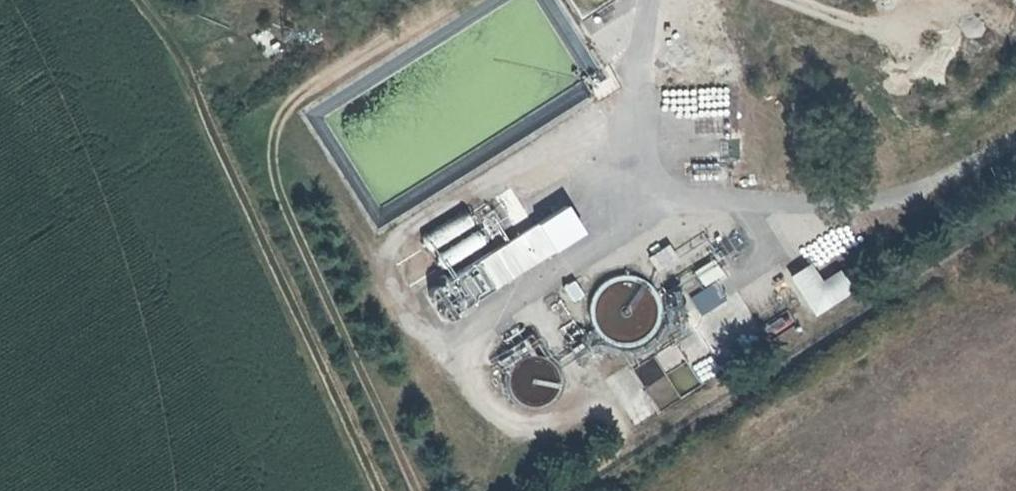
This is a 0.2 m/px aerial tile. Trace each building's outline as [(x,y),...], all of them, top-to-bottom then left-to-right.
[(530,222),(547,250),(577,231),(560,204),(530,222)] [(430,250),(478,225),(470,210),(422,236),(430,250)] [(547,250),(530,222),(440,276),(458,306),(547,250)] [(478,231),(441,253),(449,266),(486,243),(478,231)] [(651,269),(669,257),(662,245),(643,257),(651,269)] [(715,272),(706,259),(689,270),(698,283),(715,272)] [(803,267),(786,277),(808,312),(842,290),(831,273),(814,284),(803,267)] [(572,302),(586,295),(577,278),(564,285),(572,302)] [(424,287),(423,291),(423,293),(424,296),(426,299),(429,300),(431,300),(434,300),(436,298),(438,296),(439,293),(439,290),(438,287),(435,285),(432,284),(429,284),(426,285),(424,287)] [(444,302),(441,301),(438,302),(437,304),(435,305),(434,308),(434,312),(435,314),(437,316),(440,318),(443,318),(446,317),(449,314),(450,312),(450,309),(449,306),(447,303),(444,302)] [(656,410),(676,403),(668,378),(647,385),(656,410)]
